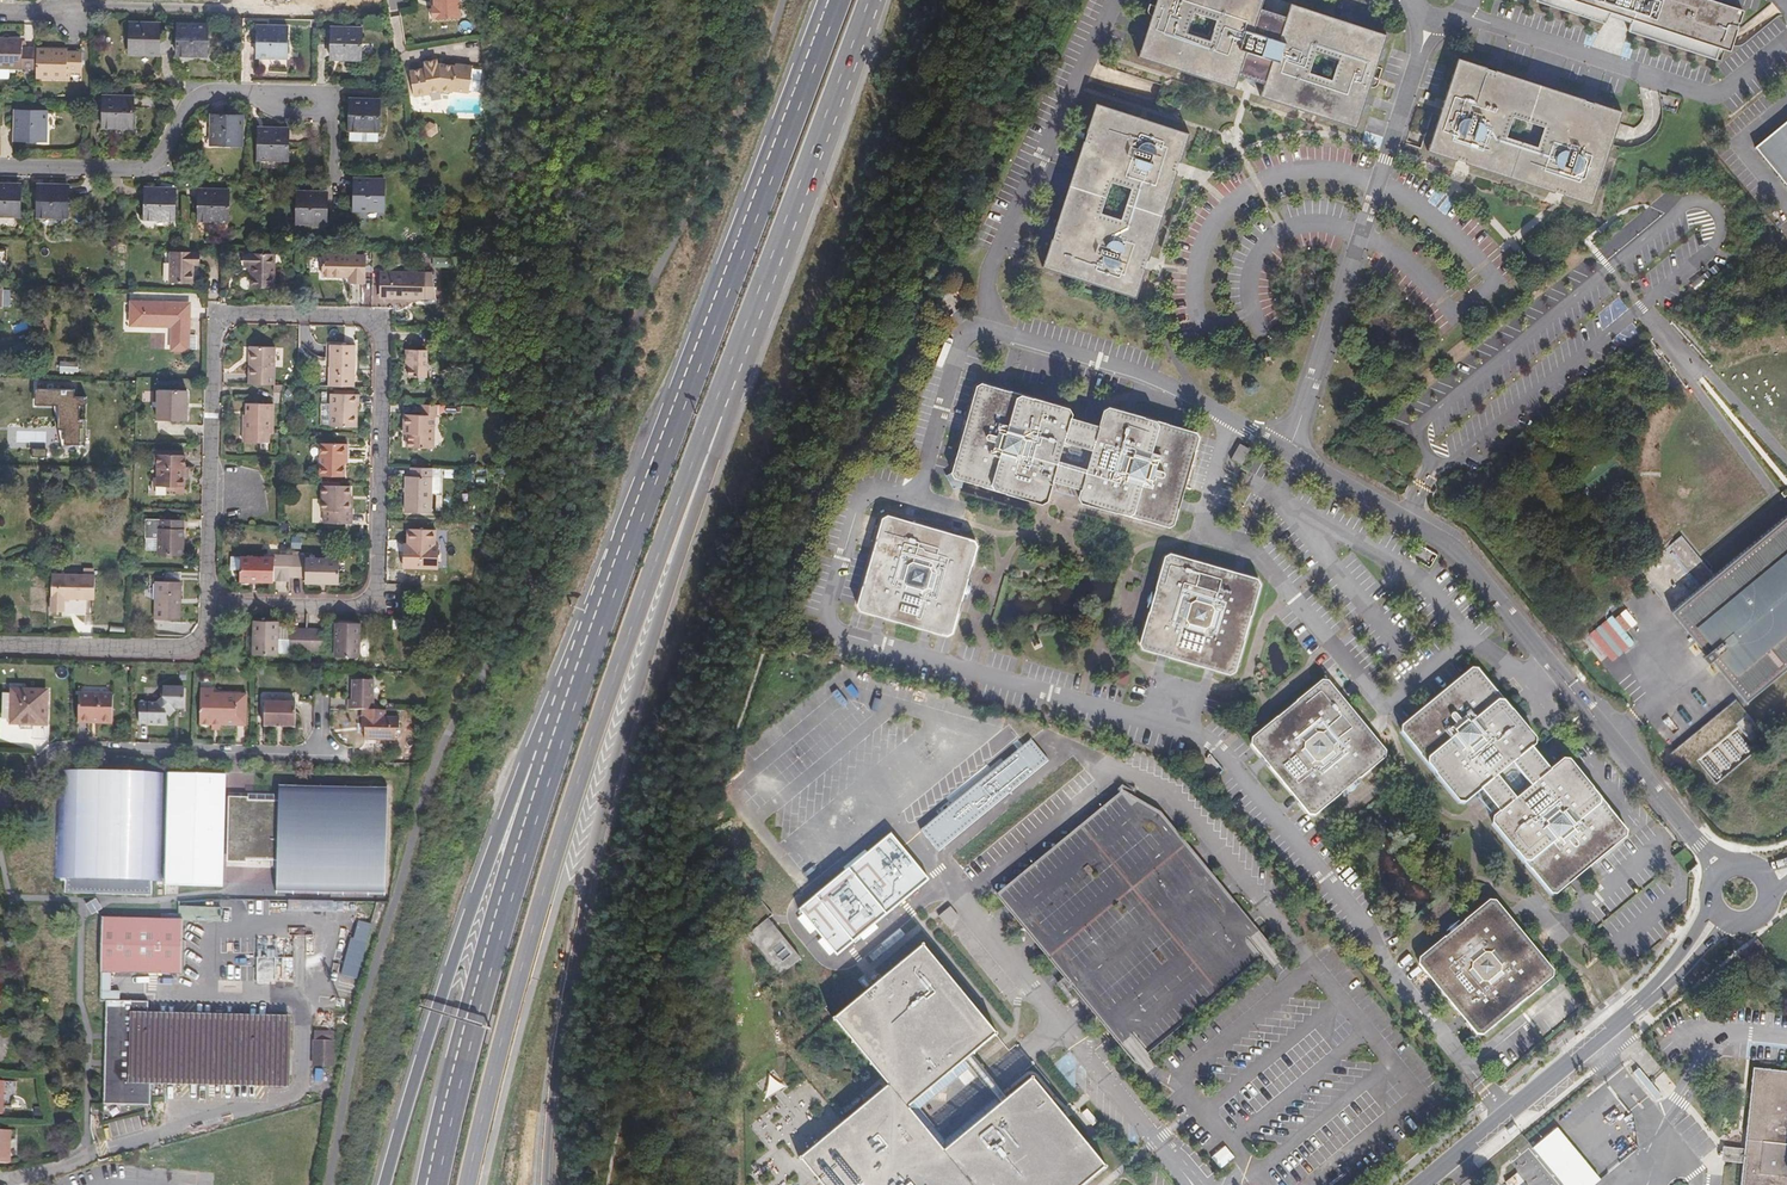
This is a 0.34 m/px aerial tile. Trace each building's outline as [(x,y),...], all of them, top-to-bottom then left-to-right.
[(432,7),(428,7),(429,18),(457,17),(456,0),(431,0),(432,7)] [(1146,13),(1147,17),(1151,19),(1138,61),(1233,92),(1237,79),(1262,87),(1258,99),(1355,130),(1368,88),(1372,89),(1375,85),(1377,80),(1371,78),(1385,37),(1289,7),(1285,19),(1259,11),(1262,0),(1157,0),(1154,9),(1151,8),(1147,9),(1146,13)] [(1606,16),(1628,23),(1626,32),(1712,60),(1716,47),(1727,51),(1740,10),(1710,0),(1533,0),(1532,2),(1602,24),(1606,16)] [(154,55),(154,24),(126,24),(126,55),(154,55)] [(203,57),(204,25),(173,25),(172,56),(203,57)] [(283,60),(284,30),(253,29),(253,60),(283,60)] [(358,61),(358,30),(327,30),(327,61),(358,61)] [(33,50),(25,49),(17,49),(17,43),(2,43),(2,40),(0,40),(0,70),(33,71),(33,50)] [(56,50),(33,50),(33,71),(33,79),(61,80),(61,72),(75,73),(76,50),(56,50)] [(1620,112),(1456,60),(1426,153),(1590,206),(1620,112)] [(465,92),(468,67),(453,64),(451,67),(434,65),(433,62),(423,62),(422,69),(407,72),(411,97),(425,96),(426,93),(437,91),(441,95),(446,95),(451,91),(465,92)] [(130,104),(98,104),(97,133),(130,133),(130,104)] [(376,134),(376,108),(345,107),(345,133),(376,134)] [(1187,136),(1095,107),(1043,270),(1135,299),(1187,136)] [(43,143),(44,113),(11,112),(11,143),(43,143)] [(1430,116),(1418,112),(1410,134),(1423,138),(1430,116)] [(239,147),(239,117),(209,117),(209,147),(239,147)] [(1786,190),(1786,122),(1754,150),(1786,190)] [(285,163),(285,129),(255,129),(254,162),(285,163)] [(380,213),(381,181),(351,181),(350,212),(380,213)] [(17,186),(0,186),(0,217),(17,217),(17,186)] [(63,218),(64,187),(34,186),(33,218),(63,218)] [(171,221),(171,189),(142,189),(142,220),(171,221)] [(224,222),(225,192),(195,191),(194,222),(224,222)] [(323,225),(324,194),(294,193),(294,224),(323,225)] [(426,260),(424,253),(415,255),(417,262),(426,260)] [(193,264),(193,254),(169,255),(169,282),(187,282),(187,274),(187,264),(193,264)] [(270,291),(271,256),(248,255),(247,290),(259,290),(270,291)] [(360,286),(361,258),(318,258),(318,279),(332,279),(345,279),(345,286),(360,286)] [(428,270),(426,260),(417,262),(419,272),(428,270)] [(432,296),(429,277),(419,277),(417,274),(374,274),(375,297),(386,297),(397,297),(398,300),(418,301),(418,296),(432,296)] [(186,326),(186,303),(125,303),(125,327),(166,327),(166,349),(186,349),(186,326)] [(326,345),(325,388),(346,389),(347,372),(352,372),(352,365),(352,345),(326,345)] [(247,362),(246,386),(266,386),(271,386),(272,347),(247,347),(247,362)] [(422,380),(423,351),(404,350),(404,366),(403,379),(422,380)] [(275,397),(275,387),(271,386),(266,386),(266,397),(275,397)] [(1176,524),(1199,439),(1195,432),(1109,408),(1102,412),(1099,426),(1071,418),(1072,415),(1070,410),(983,386),(975,390),(954,470),(949,476),(954,487),(964,486),(967,483),(1042,506),(1049,502),(1053,482),(1080,491),(1079,497),(1082,504),(1167,529),(1176,524)] [(61,405),(60,449),(88,449),(89,419),(80,419),(80,404),(88,404),(88,395),(76,395),(76,388),(35,387),(34,404),(61,405)] [(183,407),(184,391),(154,391),(153,421),(183,421),(183,407)] [(352,409),(352,395),(328,395),(328,428),(352,428),(352,409)] [(269,434),(269,403),(246,403),(246,418),(242,418),(242,441),(256,441),(256,450),(264,450),(264,434),(269,434)] [(433,416),(433,408),(419,408),(419,415),(415,416),(413,423),(406,426),(406,434),(406,447),(428,447),(429,417),(433,416)] [(60,426),(9,426),(9,447),(32,447),(32,457),(48,457),(48,448),(60,448),(60,426)] [(1249,447),(1239,443),(1232,459),(1241,463),(1249,447)] [(343,458),(343,445),(319,445),(319,477),(340,477),(340,465),(340,458),(343,458)] [(148,486),(161,486),(171,486),(171,492),(171,494),(181,494),(181,474),(181,456),(150,455),(150,467),(152,467),(152,479),(149,479),(148,486)] [(426,515),(428,470),(409,469),(409,475),(402,474),(401,488),(400,513),(426,515)] [(346,500),(347,488),(319,487),(319,512),(346,513),(346,500)] [(349,513),(346,513),(319,512),(318,525),(349,526),(349,513)] [(1713,576),(1679,536),(1637,572),(1746,702),(1786,668),(1786,512),(1713,576)] [(889,518),(882,522),(859,602),(865,615),(947,639),(955,634),(978,549),(976,543),(889,518)] [(181,531),(181,520),(155,519),(154,555),(177,555),(177,541),(181,541),(181,531)] [(406,537),(406,545),(406,554),(399,553),(399,569),(433,569),(434,547),(430,547),(431,532),(407,532),(406,537)] [(267,578),(282,579),(283,553),(268,552),(268,558),(238,557),(237,580),(252,581),(267,582),(267,578)] [(283,553),(282,579),(301,580),(301,583),(319,584),(334,584),(335,560),(303,558),(303,554),(283,553)] [(1171,556),(1165,559),(1142,643),(1145,652),(1229,674),(1238,670),(1260,584),(1256,577),(1171,556)] [(91,599),(91,575),(48,574),(47,611),(60,611),(60,598),(91,599)] [(178,599),(178,582),(153,581),(152,619),(177,620),(178,599)] [(1634,624),(1622,609),(1591,633),(1612,660),(1635,642),(1626,630),(1634,624)] [(269,651),(270,626),(270,620),(259,620),(250,619),(249,637),(249,653),(269,653),(269,651)] [(387,619),(387,628),(396,628),(396,619),(387,619)] [(355,656),(356,621),(344,621),(332,621),(331,656),(355,656)] [(287,648),(287,626),(270,626),(269,651),(287,651),(287,648)] [(303,648),(304,627),(287,626),(287,648),(303,648)] [(319,627),(304,627),(303,648),(319,648),(319,627)] [(1537,744),(1537,738),(1478,669),(1471,669),(1404,725),(1403,733),(1459,801),(1468,801),(1482,789),(1501,812),(1496,817),(1495,824),(1551,892),(1559,893),(1626,836),(1627,826),(1571,760),(1564,759),(1552,769),(1533,747),(1537,744)] [(343,710),(358,710),(370,710),(370,680),(348,680),(347,700),(343,700),(343,705),(343,710)] [(1254,737),(1253,745),(1311,814),(1319,815),(1385,758),(1386,749),(1329,682),(1322,681),(1254,737)] [(180,708),(180,688),(160,687),(159,697),(152,704),(135,704),(135,723),(147,724),(159,724),(159,713),(162,711),(166,707),(173,708),(180,708)] [(8,695),(8,718),(8,723),(22,723),(43,723),(43,690),(8,690),(8,695)] [(107,721),(108,693),(75,692),(75,721),(95,721),(107,721)] [(8,718),(8,695),(0,695),(0,717),(8,718)] [(241,726),(242,695),(196,695),(196,724),(208,724),(208,721),(215,721),(215,726),(230,726),(241,726)] [(1736,701),(1670,756),(1683,772),(1737,726),(1749,741),(1761,731),(1736,701)] [(290,727),(291,703),(262,702),(261,726),(277,726),(290,727)] [(381,718),(382,710),(370,710),(358,710),(358,721),(358,728),(361,728),(361,740),(391,740),(391,732),(395,732),(395,718),(381,718)] [(63,761),(63,768),(54,768),(52,879),(61,879),(61,892),(146,894),(147,881),(156,881),(158,770),(72,768),(72,761),(63,761)] [(163,774),(161,883),(218,884),(220,776),(163,774)] [(1696,862),(1685,849),(1676,856),(1688,870),(1696,862)] [(284,870),(277,870),(277,890),(293,890),(293,881),(284,881),(284,870)] [(320,912),(320,896),(293,896),(293,912),(320,912)] [(1490,901),(1422,957),(1422,966),(1478,1032),(1487,1032),(1554,976),(1554,969),(1498,901),(1490,901)] [(285,903),(229,905),(229,912),(285,910),(285,903)] [(224,923),(225,907),(189,905),(188,921),(224,923)] [(177,970),(177,917),(98,916),(97,969),(177,970)] [(357,919),(342,975),(357,979),(373,923),(357,919)] [(799,960),(767,919),(746,936),(778,977),(799,960)] [(1763,947),(1757,940),(1737,957),(1743,964),(1763,947)] [(886,949),(883,945),(869,956),(873,960),(886,949)] [(922,948),(833,1020),(887,1085),(800,1159),(822,1184),(1082,1184),(1104,1167),(1031,1079),(944,1152),(908,1108),(995,1035),(922,948)] [(854,952),(835,967),(839,972),(858,958),(854,952)] [(275,959),(258,958),(258,981),(274,982),(275,959)] [(240,980),(240,972),(215,971),(215,979),(240,980)] [(280,1019),(143,1017),(144,1001),(100,1001),(99,1103),(143,1104),(143,1077),(279,1078),(280,1019)] [(314,1063),(330,1062),(328,1031),(312,1032),(314,1063)] [(1753,1068),(1745,1148),(1743,1163),(1741,1184),(1786,1184),(1786,1071),(1753,1068)] [(1656,1091),(1650,1083),(1645,1087),(1652,1095),(1656,1091)] [(1745,1148),(1722,1145),(1720,1160),(1743,1163),(1745,1148)]
